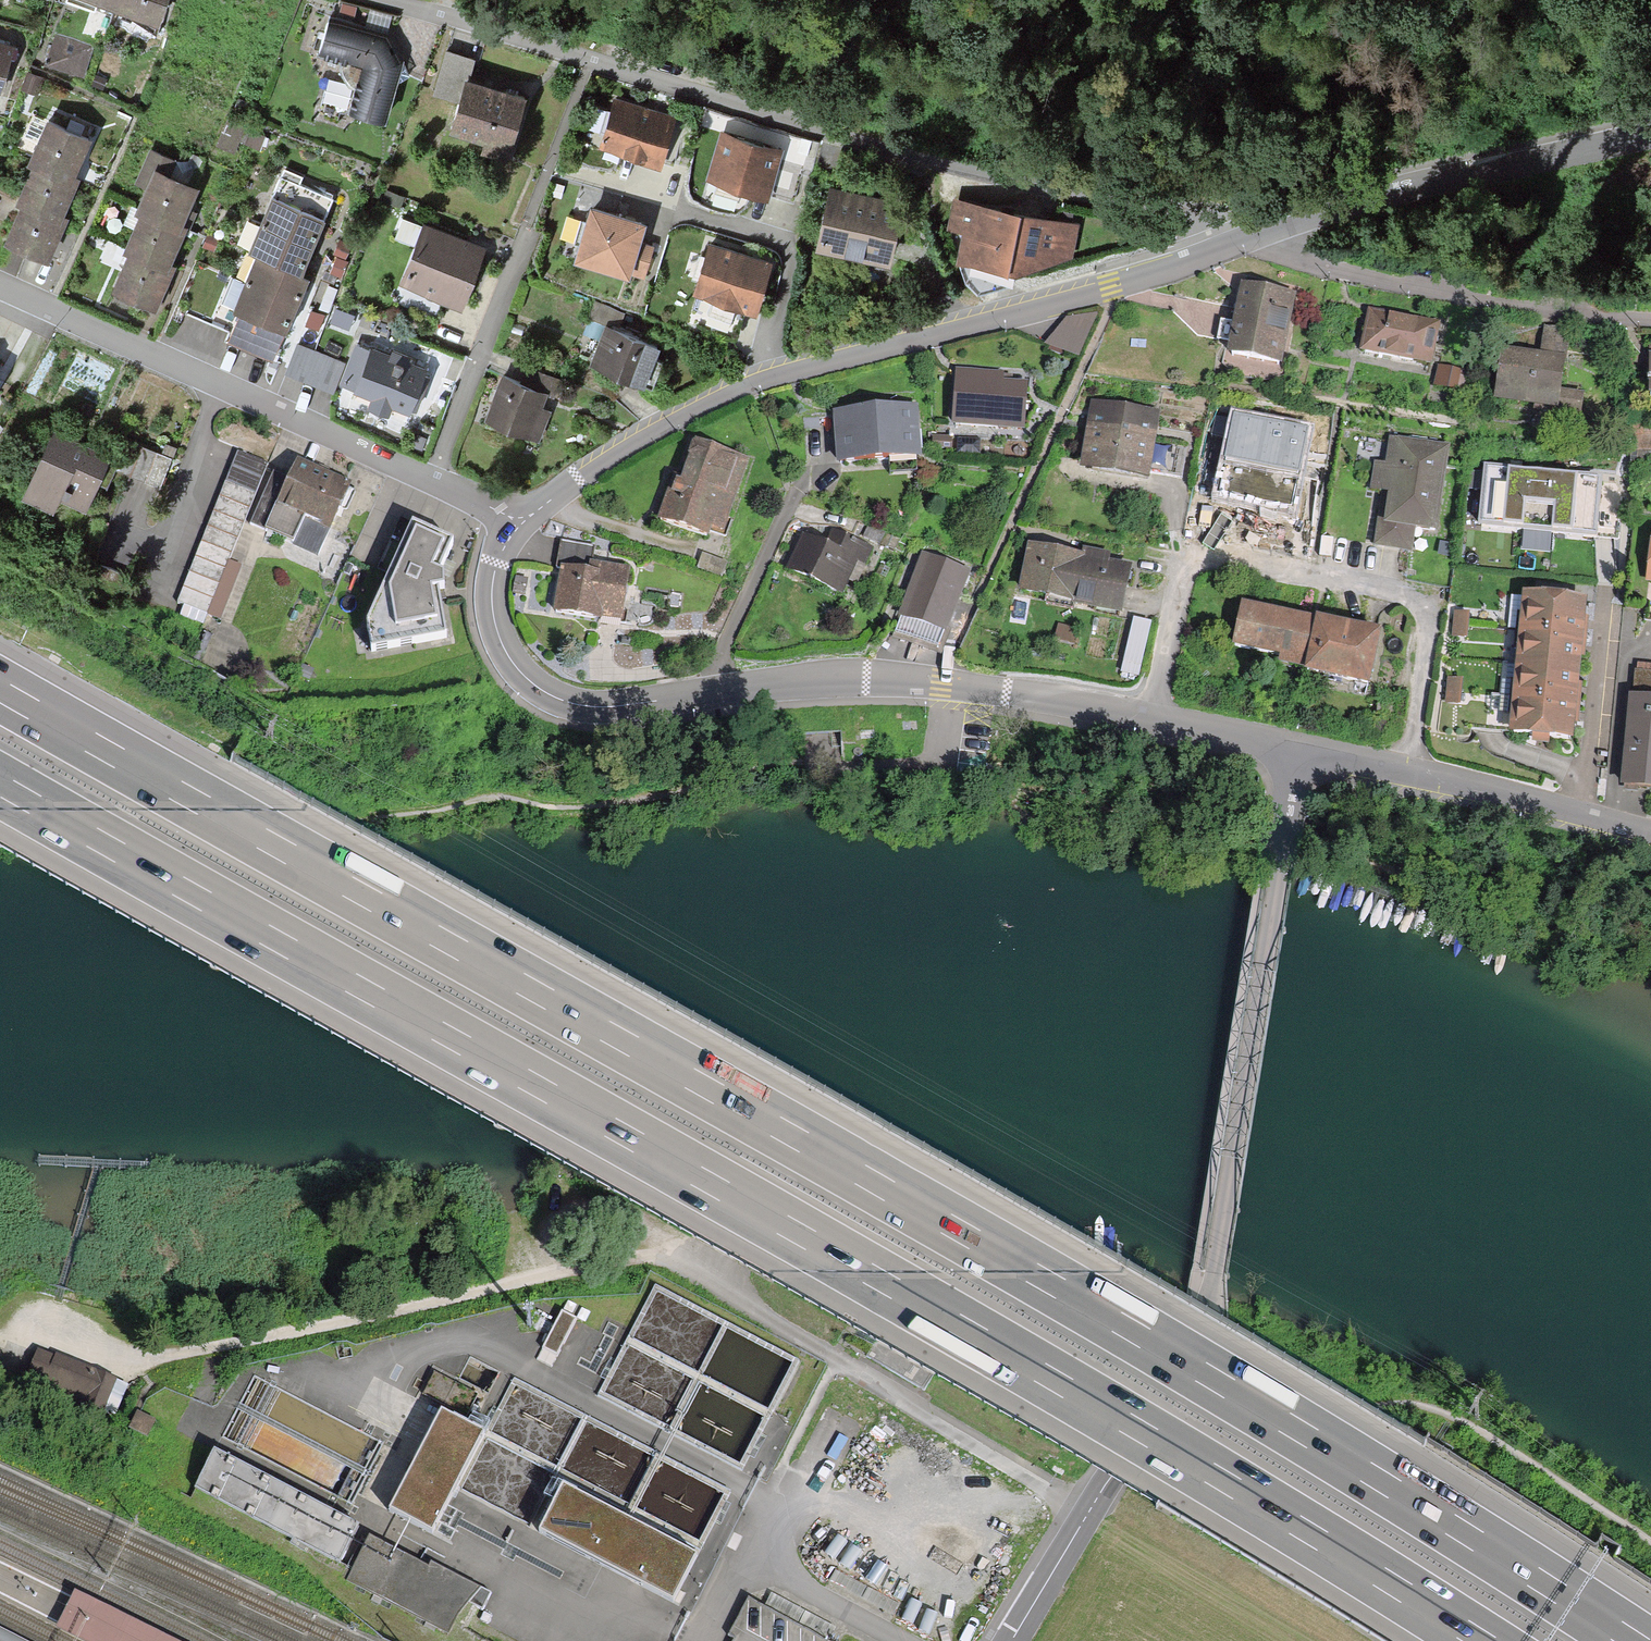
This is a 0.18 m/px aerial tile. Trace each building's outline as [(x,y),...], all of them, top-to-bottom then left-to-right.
[(158,18),(164,0),(106,0),(158,18)] [(349,116),(386,126),(402,68),(399,63),(386,37),(372,33),(331,21),(321,57),(341,63),(340,72),(343,79),(348,86),(356,91),(349,116)] [(46,66),(87,78),(97,42),(57,30),(46,66)] [(0,95),(16,40),(0,36),(0,95)] [(508,148),(524,98),(488,87),(464,79),(448,129),(508,148)] [(599,149),(660,168),(675,118),(656,112),(614,99),(599,149)] [(31,164),(72,181),(79,165),(89,140),(45,121),(28,162),(31,164)] [(706,181),(768,199),(782,149),(758,142),(721,132),(706,181)] [(20,204),(60,221),(67,203),(76,182),(72,181),(31,164),(15,202),(20,204)] [(138,210),(180,227),(186,211),(197,186),(152,168),(135,209),(138,210)] [(257,259),(301,277),(306,266),(317,240),(335,200),(302,186),(305,179),(284,170),(248,255),(257,259)] [(815,253),(890,268),(903,203),(875,198),(827,189),(815,253)] [(3,247),(47,265),(56,244),(65,223),(60,221),(20,204),(3,247)] [(1072,261),(1077,224),(1004,211),(960,204),(956,228),(967,230),(959,273),(978,294),(1072,261)] [(572,263),(629,281),(631,275),(643,279),(653,247),(639,243),(645,226),(631,221),(589,208),(572,263)] [(127,251),(167,267),(174,251),(183,228),(180,227),(138,210),(122,249),(127,251)] [(403,282),(460,306),(485,246),(466,239),(427,223),(403,282)] [(696,297),(756,314),(771,261),(754,257),(711,244),(696,297)] [(110,293),(155,311),(162,293),(172,269),(167,267),(127,251),(110,293)] [(284,336),(286,337),(292,322),(303,297),(310,281),(301,277),(257,259),(233,315),(240,317),(284,336)] [(1230,353),(1276,363),(1290,295),(1244,285),(1230,353)] [(354,316),(336,310),(331,324),(349,331),(354,316)] [(1364,350),(1429,363),(1437,323),(1372,311),(1364,350)] [(1098,312),(1066,316),(1045,343),(1078,355),(1098,312)] [(284,336),(240,317),(228,343),(273,362),(284,336)] [(592,366),(643,384),(656,346),(620,333),(605,328),(592,366)] [(347,365),(338,385),(355,391),(353,396),(369,403),(365,412),(389,422),(393,413),(411,421),(431,372),(412,364),(414,359),(405,355),(390,348),(388,354),(358,341),(347,365)] [(338,385),(347,365),(300,344),(287,374),(334,394),(338,385)] [(1496,399),(1582,411),(1584,394),(1559,390),(1563,358),(1503,349),(1500,371),(1496,399)] [(1437,384),(1467,392),(1472,373),(1442,365),(1437,384)] [(953,421),(1026,425),(1028,378),(1006,377),(1006,370),(957,367),(953,421)] [(564,383),(538,372),(531,388),(547,395),(557,399),(564,383)] [(484,422),(539,444),(553,412),(542,408),(547,395),(531,388),(503,377),(484,422)] [(1079,468),(1149,478),(1159,411),(1089,401),(1079,468)] [(837,459),(921,452),(917,403),(881,406),(833,410),(837,459)] [(1218,493),(1292,508),(1308,428),(1234,413),(1218,493)] [(63,503),(87,514),(101,481),(113,456),(54,429),(22,502),(56,517),(63,503)] [(1413,527),(1436,530),(1449,441),(1389,433),(1385,460),(1375,459),(1371,488),(1387,490),(1384,517),(1378,516),(1375,543),(1410,548),(1413,527)] [(952,434),(932,434),(932,448),(951,448),(952,434)] [(707,527),(727,534),(752,455),(695,437),(681,478),(673,476),(659,520),(705,534),(707,527)] [(980,439),(958,437),(957,452),(979,453),(980,439)] [(169,462),(131,446),(119,473),(158,489),(169,462)] [(208,611),(266,460),(238,449),(179,600),(208,611)] [(321,553),(351,476),(299,456),(292,475),(274,468),(253,522),(296,538),(294,543),(321,553)] [(1474,527),(1592,537),(1598,479),(1571,477),(1535,474),(1516,472),(1479,469),(1474,527)] [(456,544),(416,524),(368,626),(373,650),(448,636),(441,596),(439,587),(446,586),(444,569),(456,544)] [(790,571),(845,595),(851,581),(858,584),(875,547),(835,529),(827,547),(812,540),(805,537),(790,571)] [(552,613),(622,622),(629,563),(601,560),(594,559),(596,546),(562,540),(552,613)] [(1019,596),(1121,618),(1131,569),(1111,564),(1113,555),(1085,549),(1083,559),(1029,548),(1019,596)] [(726,562),(703,552),(698,565),(721,574),(726,562)] [(942,653),(954,622),(950,619),(969,570),(924,553),(901,613),(903,614),(895,635),(942,653)] [(527,576),(517,574),(514,591),(524,593),(527,576)] [(1550,737),(1573,739),(1575,720),(1578,688),(1582,653),(1585,621),(1588,597),(1524,591),(1509,731),(1533,734),(1532,742),(1550,743),(1550,737)] [(1303,665),(1315,615),(1243,599),(1233,642),(1279,652),(1277,660),(1303,665)] [(1315,615),(1303,665),(1367,680),(1380,625),(1316,610),(1315,615)] [(1468,611),(1454,610),(1453,634),(1466,635),(1468,611)] [(1145,680),(1152,625),(1136,622),(1128,678),(1145,680)] [(1650,791),(1650,664),(1630,662),(1618,789),(1650,791)] [(1460,678),(1447,677),(1446,701),(1458,701),(1460,678)] [(560,1314),(544,1356),(560,1362),(577,1321),(560,1314)] [(40,1347),(27,1376),(92,1405),(105,1375),(40,1347)] [(256,1374),(198,1493),(345,1565),(366,1522),(327,1503),(335,1486),(247,1443),(258,1420),(254,1418),(260,1406),(257,1404),(268,1380),(256,1374)] [(439,1547),(484,1449),(442,1429),(396,1527),(439,1547)] [(453,1522),(681,1611),(705,1549),(633,1521),(636,1514),(553,1481),(537,1520),(465,1492),(453,1522)] [(368,1539),(349,1583),(459,1629),(469,1605),(486,1613),(495,1593),(368,1539)] [(898,1603),(835,1569),(829,1580),(892,1614),(898,1603)] [(70,1592),(54,1624),(88,1640),(167,1640),(70,1592)] [(831,1624),(772,1592),(765,1604),(824,1636),(831,1624)]
